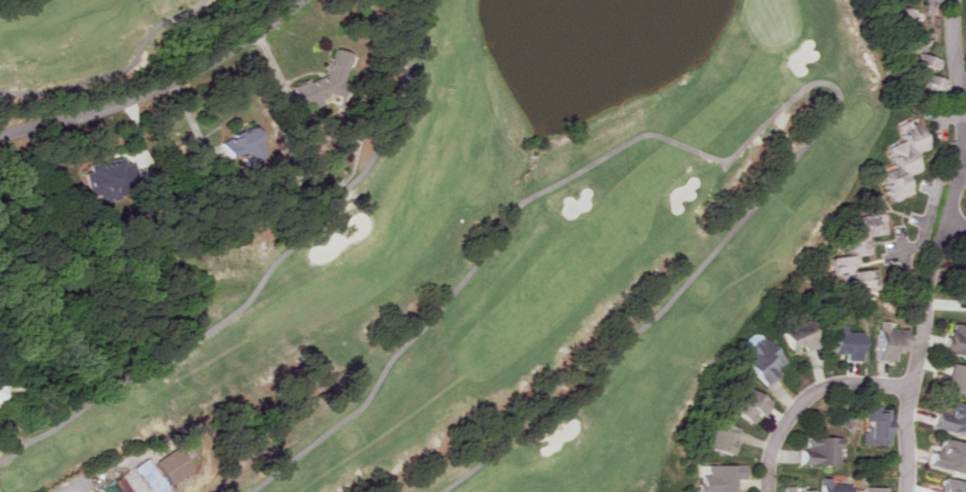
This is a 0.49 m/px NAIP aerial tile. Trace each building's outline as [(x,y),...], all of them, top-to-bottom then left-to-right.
[(917,27),(923,14),(900,3),(894,16),(917,27)] [(941,92),(945,75),(938,73),(942,57),(926,53),(929,41),(913,37),(906,62),(927,67),(922,87),(941,92)] [(304,107),(324,97),(326,87),(336,89),(329,93),(353,99),(356,85),(346,82),(354,53),(354,52),(337,48),(335,55),(330,58),(326,70),(329,74),(315,80),(309,79),(293,87),(304,107)] [(898,168),(882,174),(893,202),(917,192),(910,174),(925,168),(918,152),(933,146),(922,117),(898,127),(904,141),(889,146),(898,168)] [(222,143),(231,158),(240,153),(249,168),(270,156),(262,143),(268,139),(258,122),(222,143)] [(91,197),(101,195),(103,201),(130,196),(128,185),(140,183),(136,162),(128,164),(126,157),(91,164),(93,171),(86,172),(91,197)] [(846,217),(851,255),(834,257),(836,275),(844,273),(845,283),(859,281),(860,289),(882,286),(879,267),(862,270),(861,255),(873,253),(870,235),(889,233),(886,212),(846,217)] [(809,351),(824,344),(814,319),(783,332),(791,351),(807,345),(809,351)] [(876,360),(899,360),(899,351),(913,351),(914,329),(894,328),(895,321),(877,320),(876,360)] [(954,321),(946,350),(965,355),(965,324),(954,321)] [(833,353),(846,353),(846,360),(866,360),(867,332),(848,331),(848,325),(834,325),(833,353)] [(771,385),(782,374),(778,370),(789,359),(766,336),(744,357),(771,385)] [(938,387),(965,395),(965,365),(954,361),(949,377),(942,374),(938,387)] [(776,399),(751,387),(737,414),(756,424),(763,411),(768,414),(776,399)] [(957,400),(953,415),(938,411),(934,426),(965,436),(965,403),(957,400)] [(892,445),(894,408),(882,408),(882,403),(867,402),(865,444),(892,445)] [(742,427),(716,422),(710,449),(736,454),(742,427)] [(802,464),(841,465),(842,436),(808,436),(807,449),(802,449),(802,464)] [(965,474),(965,445),(941,439),(938,451),(933,450),(929,465),(965,474)] [(158,461),(173,485),(196,470),(181,446),(158,461)] [(739,491),(739,479),(749,479),(749,464),(710,464),(711,475),(700,475),(701,491),(739,491)] [(947,476),(943,488),(935,486),(933,491),(965,491),(965,482),(947,476)] [(131,491),(126,478),(104,486),(107,491),(129,491),(131,491)] [(823,491),(852,491),(852,485),(833,484),(833,479),(823,478),(823,491)]
